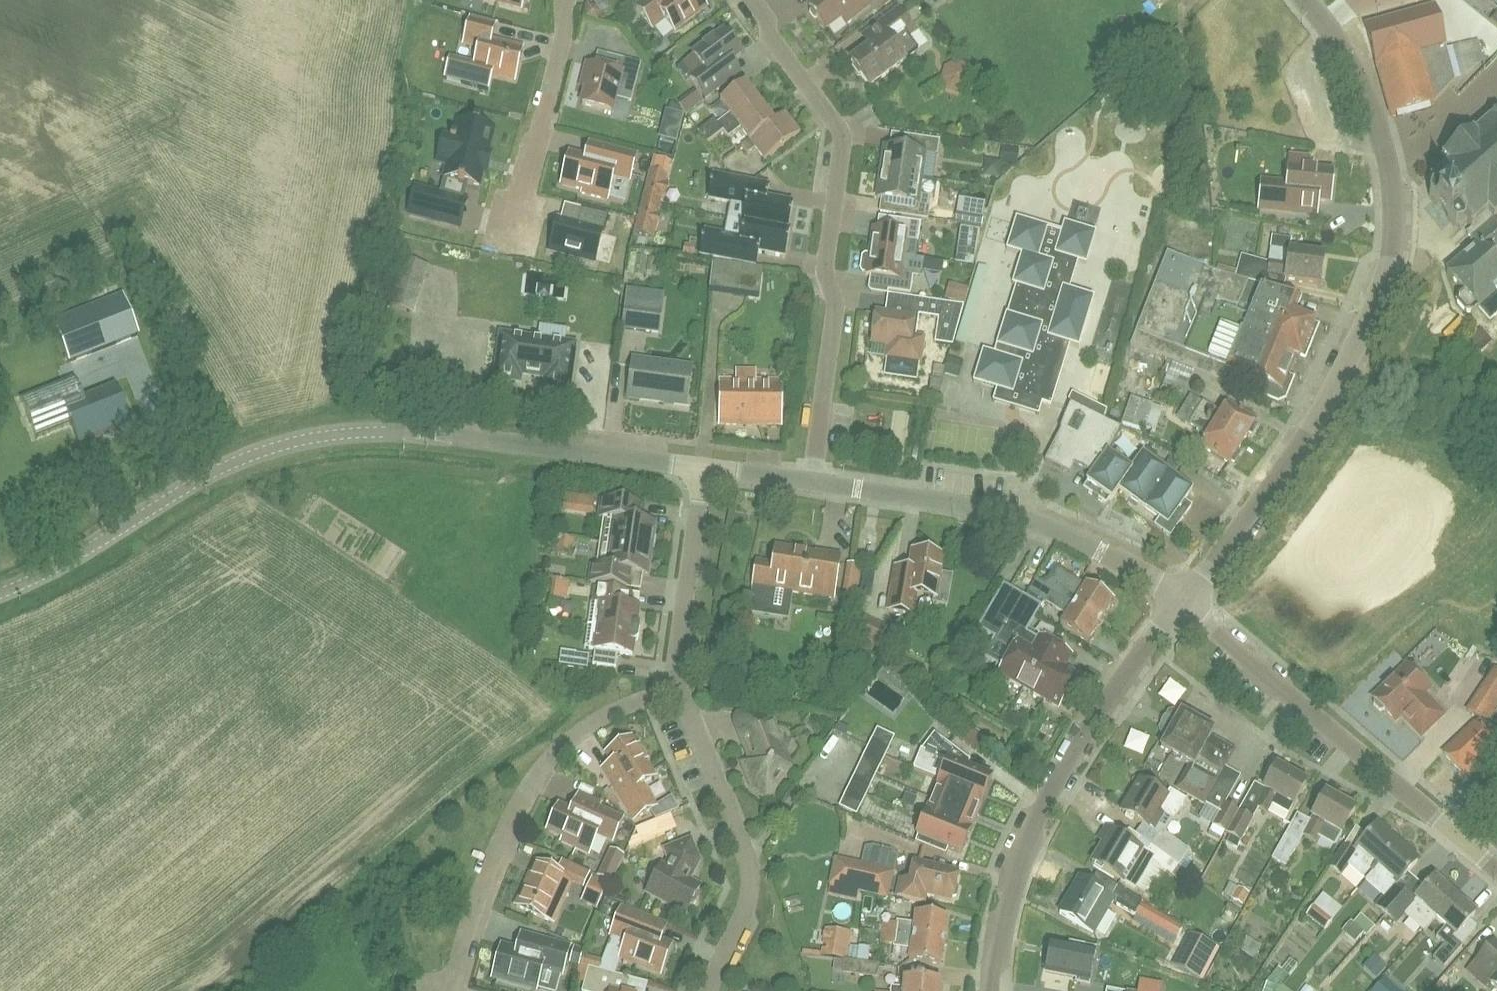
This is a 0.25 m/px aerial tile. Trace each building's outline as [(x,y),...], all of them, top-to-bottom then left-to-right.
[(518,9),(520,0),(487,0),(518,9)] [(635,8),(651,29),(664,19),(674,32),(705,8),(699,0),(646,0),(635,8)] [(808,6),(811,11),(809,12),(815,19),(817,18),(825,29),(841,16),(846,23),(870,5),(870,4),(875,0),(816,0),(808,6)] [(1482,0),(1496,12),(1496,0),(1482,0)] [(1454,81),(1445,47),(1446,47),(1435,8),(1365,27),(1390,116),(1434,104),(1454,81)] [(898,11),(875,28),(861,38),(869,49),(851,63),(853,66),(851,68),(859,78),(861,76),(870,88),(915,55),(904,41),(914,33),(898,11)] [(449,58),(443,79),(462,84),(486,91),(490,74),(513,80),(522,50),(490,41),(494,26),(469,19),(463,44),(479,48),(474,65),(468,63),(449,58)] [(742,74),(732,61),(740,55),(737,50),(738,45),(733,39),(728,38),(724,32),(693,56),(703,68),(690,78),(705,97),(726,81),(729,84),(742,74)] [(587,64),(583,80),(581,90),(585,91),(582,104),(610,112),(614,99),(618,83),(633,87),(639,65),(615,58),(611,71),(594,66),(587,64)] [(720,102),(725,109),(729,114),(717,123),(714,119),(698,131),(706,143),(722,131),(759,103),(744,84),(720,102)] [(773,122),(773,121),(759,103),(722,131),(727,138),(740,128),(749,140),(773,122)] [(662,109),(653,135),(670,141),(679,114),(662,109)] [(773,122),(749,140),(741,146),(747,154),(755,148),(764,161),(799,134),(784,113),(773,121),(773,122)] [(1427,178),(1428,179),(1436,188),(1431,189),(1429,197),(1432,200),(1451,222),(1454,227),(1457,226),(1459,229),(1460,228),(1466,223),(1472,229),(1476,234),(1494,218),(1496,216),(1496,114),(1490,121),(1488,119),(1487,120),(1488,122),(1473,135),(1471,132),(1469,134),(1470,135),(1443,158),(1442,157),(1440,159),(1445,164),(1429,177),(1429,176),(1427,178)] [(479,125),(474,123),(473,126),(464,124),(462,132),(461,132),(459,140),(450,138),(449,138),(442,164),(448,165),(440,195),(415,188),(408,215),(440,223),(447,198),(458,201),(458,200),(461,186),(466,187),(467,183),(478,186),(482,172),(487,153),(493,131),(479,127),(479,125)] [(880,173),(920,178),(924,153),(936,155),(938,141),(912,137),(910,151),(883,147),(880,173)] [(589,144),(586,159),(569,154),(562,185),(582,190),(581,193),(607,200),(607,196),(612,178),(628,182),(629,182),(635,156),(612,150),(589,144)] [(1262,182),(1259,210),(1294,213),(1318,215),(1319,201),(1330,202),(1332,172),(1307,170),(1308,158),(1290,156),(1289,168),(1287,184),(1262,182)] [(660,207),(662,199),(664,200),(668,184),(666,184),(668,176),(650,171),(642,202),(660,207)] [(917,196),(920,178),(880,173),(876,198),(902,202),(900,216),(927,219),(930,198),(917,196)] [(793,204),(766,199),(769,185),(712,174),(708,198),(745,205),(742,223),(744,223),(744,222),(787,231),(788,230),(793,204)] [(958,196),(948,261),(971,265),(981,200),(958,196)] [(654,238),(655,231),(657,231),(661,216),(658,215),(660,207),(642,202),(634,233),(654,238)] [(558,220),(550,251),(593,263),(601,233),(603,234),(608,217),(581,210),(577,225),(558,220)] [(1022,254),(1013,284),(1023,287),(1015,316),(1007,314),(995,354),(984,351),(974,383),(983,386),(983,385),(997,390),(993,403),(995,403),(996,400),(1033,412),(1036,400),(1051,405),(1069,344),(1078,346),(1093,297),(1062,288),(1065,279),(1071,281),(1077,261),(1085,263),(1095,231),(1064,222),(1061,231),(1016,217),(1007,249),(1022,254)] [(1446,273),(1463,292),(1457,297),(1456,304),(1465,313),(1472,314),(1477,309),(1478,308),(1489,321),(1496,315),(1496,267),(1489,259),(1496,252),(1496,222),(1495,220),(1496,220),(1494,218),(1476,234),(1472,229),(1467,234),(1467,235),(1477,247),(1447,273),(1446,273)] [(868,252),(915,258),(920,223),(898,220),(896,232),(872,229),(868,252)] [(744,223),(741,238),(704,231),(699,255),(756,266),(758,253),(784,258),(790,230),(788,230),(787,231),(744,222),(744,223)] [(1241,256),(1234,279),(1282,291),(1285,279),(1320,284),(1324,256),(1271,249),(1269,263),(1241,256)] [(915,259),(915,258),(868,252),(868,255),(864,254),(862,257),(860,270),(862,273),(865,273),(865,275),(890,279),(888,292),(909,295),(912,277),(921,278),(924,260),(915,259)] [(1295,378),(1288,376),(1296,356),(1301,358),(1315,323),(1294,315),(1301,298),(1281,293),(1282,291),(1234,279),(1234,280),(1166,253),(1129,346),(1277,405),(1286,401),(1295,378)] [(743,266),(740,294),(760,297),(763,269),(743,266)] [(944,300),(963,305),(968,289),(948,283),(944,300)] [(1007,289),(1006,310),(1014,310),(1016,289),(1007,289)] [(621,330),(659,335),(664,295),(626,290),(621,330)] [(122,296),(55,322),(71,362),(137,336),(122,296)] [(959,322),(963,306),(910,299),(908,315),(940,319),(947,321),(959,322)] [(910,337),(913,319),(876,314),(872,343),(888,345),(886,358),(887,359),(885,376),(916,380),(918,363),(920,363),(923,339),(910,337)] [(576,345),(501,334),(494,380),(520,383),(521,375),(545,379),(544,386),(569,390),(576,345)] [(650,366),(631,363),(626,400),(685,408),(690,368),(650,362),(650,366)] [(1167,374),(1186,381),(1190,371),(1172,364),(1167,374)] [(720,382),(720,425),(746,426),(746,414),(769,414),(769,426),(782,426),(783,383),(755,383),(756,370),(735,370),(735,382),(720,382)] [(74,379),(20,400),(36,440),(70,426),(75,436),(78,444),(95,438),(95,439),(131,424),(115,385),(82,398),(74,379)] [(1072,393),(1068,401),(1071,402),(1104,421),(1107,410),(1072,393)] [(1193,397),(1187,408),(1242,442),(1248,432),(1252,434),(1257,426),(1254,424),(1256,421),(1227,403),(1220,414),(1203,403),(1193,397)] [(1130,398),(1122,424),(1144,432),(1153,405),(1130,398)] [(1120,430),(1104,421),(1071,402),(1059,430),(1061,431),(1045,462),(1063,472),(1068,463),(1087,473),(1088,470),(1094,473),(1087,484),(1093,488),(1089,494),(1102,503),(1106,497),(1111,501),(1118,490),(1131,470),(1108,454),(1120,430)] [(1229,464),(1230,461),(1234,463),(1239,454),(1236,452),(1242,442),(1187,408),(1186,409),(1187,410),(1180,421),(1189,426),(1189,425),(1207,436),(1201,446),(1229,464)] [(1183,517),(1184,517),(1192,506),(1184,501),(1193,489),(1143,454),(1131,470),(1118,490),(1161,520),(1163,532),(1175,530),(1183,517)] [(586,512),(586,494),(559,493),(559,511),(586,512)] [(602,518),(599,543),(651,550),(655,524),(643,523),(645,507),(639,506),(602,501),(600,518),(602,518)] [(856,561),(860,512),(850,511),(842,592),(869,595),(872,562),(856,561)] [(1487,538),(1495,547),(1496,545),(1496,528),(1487,538)] [(648,576),(651,550),(599,543),(595,567),(593,567),(590,583),(627,589),(629,573),(648,576)] [(835,598),(841,557),(818,553),(817,558),(794,554),(795,549),(777,547),(774,565),(757,562),(753,588),(772,591),(773,589),(835,598)] [(953,575),(939,573),(942,558),(912,553),(909,570),(893,567),(890,584),(893,585),(889,610),(913,614),(916,594),(933,597),(931,605),(947,607),(953,575)] [(1036,582),(1100,622),(1113,602),(1087,586),(1086,587),(1055,567),(1047,581),(1040,583),(1037,581),(1036,582)] [(552,578),(549,595),(563,598),(567,581),(552,578)] [(1087,643),(1100,622),(1036,582),(1032,579),(1032,580),(1036,582),(1029,593),(1066,617),(1060,626),(1087,643)] [(1026,690),(1051,646),(1039,639),(1038,641),(1026,634),(1039,611),(1040,608),(1003,587),(979,630),(996,639),(985,657),(999,665),(992,678),(1008,687),(1011,682),(1026,690)] [(632,594),(604,590),(592,588),(587,626),(640,633),(641,626),(637,622),(639,609),(630,607),(632,594)] [(1437,636),(1449,648),(1461,635),(1437,613),(1410,640),(1423,652),(1437,636)] [(863,617),(856,636),(880,645),(888,626),(863,617)] [(639,640),(640,633),(587,626),(583,649),(595,651),(593,665),(616,668),(618,657),(621,655),(632,656),(634,643),(639,640)] [(1051,646),(1026,690),(1058,708),(1076,677),(1063,669),(1070,657),(1051,646)] [(1464,684),(1473,655),(1462,651),(1452,680),(1464,684)] [(888,671),(917,685),(925,670),(896,655),(888,671)] [(1385,710),(1395,721),(1401,715),(1421,736),(1443,715),(1423,694),(1430,688),(1407,665),(1373,698),(1375,700),(1373,705),(1380,712),(1385,710)] [(1465,711),(1479,721),(1486,725),(1487,724),(1496,709),(1496,670),(1494,668),(1465,711)] [(1161,749),(1188,765),(1175,788),(1205,805),(1235,752),(1210,738),(1213,731),(1181,713),(1179,716),(1175,715),(1171,716),(1168,719),(1164,726),(1163,730),(1165,734),(1168,737),(1161,749)] [(750,776),(751,776),(755,787),(768,797),(790,767),(771,719),(742,714),(739,728),(752,761),(746,763),(748,770),(747,771),(747,772),(747,773),(747,774),(747,775),(748,775),(749,776),(750,776)] [(1444,754),(1465,776),(1468,773),(1469,773),(1484,758),(1496,772),(1496,730),(1487,724),(1486,725),(1479,721),(1475,725),(1444,754)] [(947,761),(925,816),(917,836),(918,836),(915,843),(946,855),(948,849),(961,854),(992,778),(967,768),(970,761),(935,734),(922,751),(947,761)] [(623,740),(611,747),(613,750),(607,754),(613,764),(603,770),(635,821),(656,807),(642,785),(655,777),(645,761),(648,759),(639,745),(636,747),(631,739),(625,742),(623,740)] [(885,757),(890,748),(872,739),(867,748),(885,757)] [(885,757),(867,748),(863,757),(881,766),(885,757)] [(1254,806),(1268,813),(1268,812),(1273,804),(1289,812),(1305,783),(1276,766),(1254,806)] [(868,792),(872,784),(854,775),(850,783),(868,792)] [(1119,809),(1123,811),(1121,813),(1147,829),(1159,808),(1175,818),(1185,800),(1169,790),(1165,797),(1140,782),(1129,800),(1126,798),(1119,809)] [(868,792),(850,783),(845,793),(863,802),(868,792)] [(1334,847),(1355,813),(1326,794),(1312,816),(1314,818),(1303,835),(1304,835),(1315,842),(1317,838),(1334,847)] [(572,812),(560,806),(558,809),(555,810),(550,820),(552,824),(548,832),(563,839),(562,842),(588,854),(596,836),(612,842),(622,820),(598,809),(600,805),(580,795),(572,812)] [(1238,811),(1224,803),(1211,826),(1212,826),(1208,834),(1219,840),(1223,833),(1226,834),(1238,811)] [(1253,819),(1238,811),(1226,834),(1229,836),(1225,844),(1236,849),(1240,842),(1241,842),(1253,819)] [(652,839),(646,824),(636,828),(628,847),(629,849),(652,839)] [(1348,867),(1365,883),(1396,846),(1376,827),(1353,853),(1343,846),(1343,845),(1328,868),(1341,878),(1348,867)] [(1146,852),(1122,838),(1110,831),(1092,863),(1136,889),(1151,862),(1171,877),(1178,867),(1185,872),(1186,872),(1150,846),(1146,852)] [(1150,846),(1186,872),(1193,862),(1185,857),(1189,851),(1162,831),(1150,846)] [(1299,843),(1285,835),(1271,859),(1286,868),(1299,843)] [(662,866),(647,894),(686,915),(690,907),(697,903),(697,894),(701,886),(690,881),(700,862),(691,840),(665,851),(669,861),(666,867),(662,866)] [(1396,846),(1365,883),(1381,897),(1373,907),(1385,917),(1403,897),(1394,889),(1417,864),(1396,846)] [(887,898),(893,874),(894,874),(898,858),(891,851),(873,847),(864,849),(860,866),(836,861),(829,885),(887,898)] [(610,883),(621,855),(611,851),(599,878),(610,883)] [(531,874),(517,907),(546,920),(554,924),(569,891),(561,887),(565,876),(554,871),(546,867),(536,863),(531,874)] [(915,864),(910,882),(901,880),(897,897),(924,903),(926,895),(951,901),(952,898),(957,897),(959,888),(955,886),(958,874),(915,864)] [(570,865),(565,876),(574,880),(584,884),(589,873),(570,865)] [(1088,882),(1108,894),(1112,886),(1093,874),(1088,882)] [(1136,914),(1141,904),(1142,902),(1117,887),(1112,897),(1080,879),(1060,915),(1094,934),(1112,903),(1134,916),(1136,914)] [(1385,917),(1386,918),(1394,925),(1396,926),(1404,917),(1421,931),(1434,916),(1436,918),(1455,897),(1435,879),(1425,890),(1416,900),(1418,902),(1413,906),(1403,897),(1385,917)] [(1229,884),(1224,895),(1231,899),(1230,900),(1242,907),(1249,894),(1237,888),(1237,889),(1229,884)] [(1314,905),(1305,916),(1325,932),(1333,921),(1334,920),(1333,919),(1342,909),(1323,894),(1314,905)] [(1446,927),(1436,937),(1444,945),(1433,958),(1441,966),(1460,945),(1450,936),(1453,933),(1456,936),(1474,915),(1455,897),(1436,918),(1446,927)] [(1183,928),(1141,904),(1136,914),(1177,938),(1183,928)] [(666,927),(622,910),(612,936),(628,942),(621,958),(660,974),(671,946),(660,941),(666,927)] [(881,933),(944,942),(948,918),(916,914),(915,924),(896,922),(896,924),(882,923),(881,933)] [(1342,932),(1355,944),(1364,933),(1350,922),(1342,932)] [(832,930),(827,958),(846,961),(851,933),(832,930)] [(941,966),(944,942),(881,933),(879,944),(893,946),(892,948),(911,951),(909,962),(941,966)] [(1188,934),(1183,943),(1211,957),(1215,949),(1189,935),(1188,934)] [(502,947),(493,978),(536,990),(541,969),(561,975),(569,949),(522,936),(517,951),(502,947)] [(1476,961),(1495,978),(1490,984),(1496,990),(1496,945),(1493,942),(1476,961)] [(1044,969),(1045,969),(1045,972),(1077,978),(1076,982),(1088,984),(1093,959),(1082,957),(1084,947),(1070,944),(1069,950),(1049,947),(1047,959),(1046,958),(1044,959),(1042,968),(1044,969)] [(1372,979),(1383,966),(1370,955),(1359,968),(1372,979)] [(1263,990),(1279,990),(1282,987),(1298,966),(1290,960),(1281,971),(1287,977),(1286,978),(1277,970),(1267,983),(1266,983),(1263,990)] [(842,972),(842,975),(877,979),(879,965),(867,964),(856,962),(846,961),(844,961),(842,972)] [(583,990),(627,990),(630,979),(589,968),(583,990)] [(939,982),(905,980),(904,989),(891,988),(890,990),(938,990),(939,982)] [(1162,984),(1139,980),(1137,990),(1161,990),(1162,984)]
